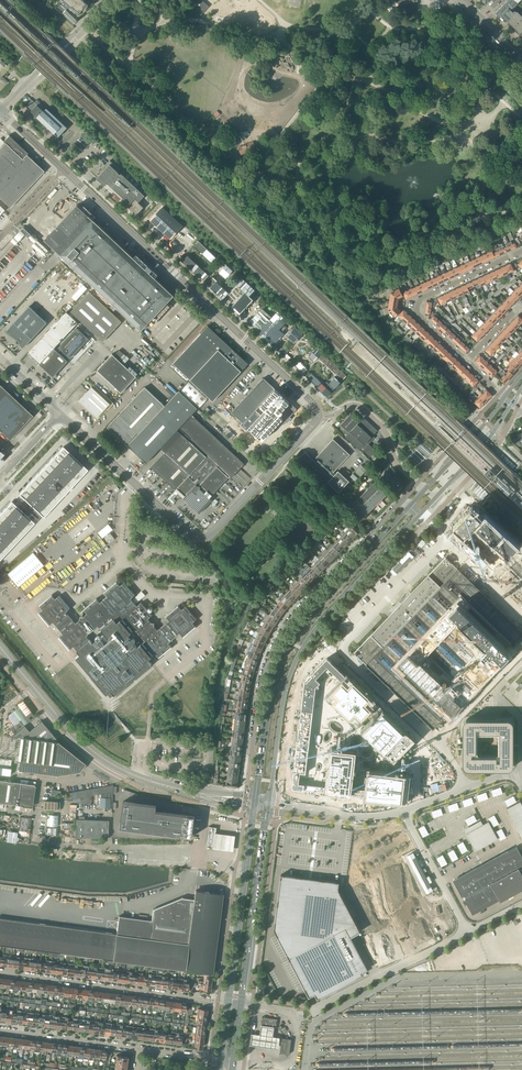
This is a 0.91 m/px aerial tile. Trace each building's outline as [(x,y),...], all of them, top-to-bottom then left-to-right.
[(73,6),(80,13),(85,8),(88,4),(87,3),(84,1),(83,0),(79,0),(73,6)] [(195,3),(203,10),(207,6),(201,0),(198,0),(195,3)] [(415,6),(414,1),(417,0),(395,0),(398,3),(399,6),(402,14),(407,12),(406,9),(407,9),(409,8),(415,6)] [(517,12),(521,7),(519,5),(517,3),(513,0),(507,0),(503,4),(508,9),(508,8),(513,12),(514,11),(515,11),(516,12),(517,12)] [(495,13),(500,17),(508,9),(503,4),(495,13)] [(407,12),(402,14),(402,17),(408,15),(408,16),(410,17),(412,18),(414,16),(414,14),(413,12),(411,12),(410,11),(409,8),(407,9),(406,9),(407,12)] [(507,21),(507,22),(516,12),(515,11),(514,11),(513,12),(508,8),(508,9),(500,17),(505,23),(507,21)] [(62,14),(70,21),(74,17),(66,10),(62,14)] [(514,27),(521,18),(518,14),(518,13),(517,12),(516,12),(507,22),(514,27)] [(520,33),(521,31),(521,18),(514,27),(520,33)] [(129,34),(130,28),(125,24),(119,26),(118,33),(123,36),(129,34)] [(31,112),(58,137),(67,128),(54,116),(54,115),(47,109),(47,108),(46,108),(46,107),(45,107),(45,106),(44,106),(44,105),(43,105),(43,104),(42,104),(42,103),(41,103),(41,102),(40,102),(39,101),(36,104),(30,98),(24,105),(31,112)] [(265,141),(264,140),(259,146),(261,148),(275,131),(273,129),(268,135),(269,136),(265,141)] [(10,208),(44,171),(27,155),(28,153),(21,147),(22,146),(20,144),(19,145),(9,135),(3,141),(4,143),(0,147),(0,198),(10,208)] [(223,144),(239,159),(241,157),(233,150),(238,143),(233,138),(227,144),(225,142),(223,144)] [(253,142),(242,146),(239,148),(241,154),(255,148),(253,142)] [(104,170),(102,173),(97,178),(105,186),(106,185),(114,192),(115,190),(129,202),(126,205),(129,207),(128,208),(136,215),(144,207),(138,202),(136,200),(137,199),(139,201),(146,194),(142,190),(140,191),(121,173),(120,174),(118,172),(120,170),(110,160),(103,167),(105,168),(104,169),(104,170)] [(93,220),(94,220),(97,217),(80,201),(77,205),(66,216),(83,232),(93,220)] [(150,220),(157,227),(163,232),(176,219),(169,213),(163,207),(158,212),(150,220)] [(44,239),(97,289),(119,265),(115,262),(111,258),(107,254),(103,250),(99,247),(95,243),(91,239),(87,235),(83,232),(66,216),(44,239)] [(182,225),(176,219),(163,232),(170,239),(182,225)] [(93,220),(83,232),(87,235),(97,224),(94,220),(93,220)] [(101,227),(97,224),(87,235),(91,239),(101,227)] [(21,230),(24,232),(29,237),(31,235),(23,227),(21,230)] [(105,231),(101,227),(91,239),(95,243),(105,231)] [(109,235),(105,231),(95,243),(99,247),(109,235)] [(113,239),(109,235),(99,247),(103,250),(113,239)] [(103,250),(107,254),(117,243),(113,239),(103,250)] [(34,243),(46,254),(48,251),(37,240),(34,243)] [(211,261),(216,257),(199,241),(197,242),(194,245),(200,250),(205,256),(211,261)] [(511,241),(508,242),(512,250),(518,247),(515,242),(512,244),(511,241)] [(506,246),(504,247),(506,253),(512,250),(508,242),(505,244),(506,246)] [(107,254),(111,258),(121,246),(117,243),(107,254)] [(502,245),(497,248),(501,255),(506,253),(504,247),(502,245)] [(111,258),(115,262),(125,250),(121,246),(111,258)] [(492,253),(495,258),(501,255),(497,248),(494,249),(495,251),(492,253)] [(115,262),(119,265),(129,254),(125,250),(115,262)] [(491,250),(486,253),(489,261),(495,258),(492,253),(491,250)] [(480,256),(483,263),(489,261),(486,253),(481,255),(480,256)] [(129,254),(119,265),(97,289),(141,330),(174,295),(129,254)] [(207,277),(211,272),(205,267),(203,270),(197,264),(196,264),(190,258),(187,255),(182,261),(186,264),(193,270),(197,274),(203,280),(207,277)] [(480,256),(475,258),(479,266),(483,263),(480,256)] [(475,258),(469,261),(473,268),(479,266),(475,258)] [(469,261),(464,263),(468,271),(473,268),(469,261)] [(464,263),(458,266),(462,274),(468,271),(464,263)] [(511,263),(505,265),(509,273),(515,270),(511,263)] [(220,271),(227,278),(230,274),(229,273),(233,270),(227,264),(224,267),(222,265),(220,267),(221,270),(220,271)] [(505,265),(500,268),(504,276),(504,275),(509,273),(505,265)] [(458,266),(452,269),(455,277),(462,274),(458,266)] [(504,276),(500,268),(495,270),(500,281),(498,278),(503,276),(504,276)] [(452,269),(446,272),(450,279),(455,277),(452,269)] [(495,270),(488,274),(491,281),(496,279),(497,283),(500,281),(495,270)] [(446,272),(440,274),(444,282),(450,279),(446,272)] [(440,274),(435,277),(439,284),(444,282),(440,274)] [(482,276),(486,284),(487,287),(490,286),(488,283),(491,281),(488,274),(482,276)] [(482,276),(477,279),(481,286),(486,284),(482,276)] [(213,277),(207,283),(240,314),(253,299),(249,295),(255,290),(242,278),(229,292),(213,277)] [(435,277),(430,279),(433,287),(439,284),(435,277)] [(430,279),(424,282),(427,290),(433,287),(430,279)] [(477,279),(471,281),(474,286),(476,285),(478,288),(480,286),(480,287),(481,286),(477,279)] [(424,282),(419,284),(422,292),(427,290),(424,282)] [(84,284),(72,296),(76,300),(88,288),(84,284)] [(419,284),(413,287),(417,295),(422,292),(419,284)] [(466,284),(461,286),(464,294),(469,292),(466,284)] [(387,286),(384,288),(399,298),(403,296),(399,288),(394,291),(387,286)] [(461,286),(454,290),(457,297),(462,295),(463,299),(466,298),(464,294),(461,286)] [(413,287),(408,290),(411,297),(417,295),(413,287)] [(514,291),(520,297),(521,294),(521,291),(517,287),(514,291)] [(390,296),(389,302),(398,303),(399,298),(384,288),(383,290),(390,296)] [(411,297),(408,290),(402,292),(406,300),(411,297)] [(454,290),(448,292),(451,300),(453,303),(455,302),(454,299),(457,297),(454,290)] [(90,291),(80,301),(71,311),(103,342),(122,321),(90,291)] [(514,291),(510,295),(516,301),(520,297),(514,291)] [(448,292),(443,295),(446,302),(451,300),(448,292)] [(446,302),(443,295),(437,297),(441,305),(446,302)] [(510,295),(506,299),(512,305),(516,301),(510,295)] [(506,299),(501,304),(507,310),(512,305),(506,299)] [(379,310),(380,312),(397,307),(398,303),(389,302),(388,307),(383,309),(379,310)] [(495,310),(491,315),(497,320),(504,314),(497,308),(493,304),(491,306),(493,308),(495,310)] [(497,308),(504,314),(507,310),(501,304),(497,308)] [(7,330),(17,340),(17,341),(17,342),(17,343),(18,343),(19,343),(19,342),(24,347),(47,322),(29,306),(7,330)] [(390,312),(394,317),(400,311),(397,307),(380,312),(382,315),(385,314),(390,312)] [(399,317),(402,320),(408,313),(403,309),(397,315),(399,317)] [(273,345),(284,334),(279,329),(287,320),(277,311),(269,320),(259,311),(248,323),(273,345)] [(66,312),(28,353),(39,364),(52,375),(53,377),(55,375),(68,361),(54,348),(78,323),(66,312)] [(402,320),(406,324),(412,318),(408,313),(402,320)] [(430,319),(434,323),(438,319),(436,317),(438,315),(435,313),(430,319)] [(487,314),(485,316),(494,324),(497,320),(491,315),(489,317),(487,314)] [(513,319),(520,325),(521,323),(521,318),(518,314),(513,319)] [(487,318),(483,323),(489,329),(494,324),(485,316),(487,318)] [(406,324),(411,328),(417,322),(412,318),(406,324)] [(434,323),(439,327),(445,321),(442,319),(441,321),(438,319),(434,323)] [(513,319),(509,324),(516,329),(520,325),(513,319)] [(439,327),(443,332),(447,328),(445,326),(447,324),(445,321),(439,327)] [(411,328),(415,332),(421,326),(417,322),(411,328)] [(483,323),(479,327),(485,333),(489,329),(483,323)] [(509,324),(505,328),(511,334),(516,329),(509,324)] [(173,363),(190,380),(226,342),(226,341),(225,342),(224,341),(223,342),(219,338),(216,335),(213,331),(210,328),(208,326),(173,363)] [(415,332),(419,336),(425,330),(421,326),(415,332)] [(58,347),(70,359),(89,339),(77,327),(58,347)] [(287,336),(294,343),(302,334),(295,327),(287,336)] [(479,327),(475,331),(481,337),(485,333),(479,327)] [(443,332),(448,336),(454,330),(451,328),(449,330),(447,328),(443,332)] [(505,328),(501,332),(508,338),(511,334),(505,328)] [(419,336),(424,341),(430,334),(425,330),(419,336)] [(448,336),(452,340),(458,334),(454,330),(448,336)] [(481,337),(475,331),(471,336),(477,342),(481,337)] [(501,332),(497,337),(503,342),(508,338),(501,332)] [(424,341),(428,344),(434,338),(430,334),(424,341)] [(452,340),(457,345),(463,339),(461,336),(458,334),(452,340)] [(497,337),(493,341),(499,347),(503,342),(497,337)] [(428,344),(432,348),(438,342),(434,338),(428,344)] [(457,345),(461,349),(465,345),(463,343),(465,341),(463,339),(457,345)] [(363,358),(370,352),(359,341),(353,348),(363,358)] [(493,341),(489,345),(495,351),(499,347),(493,341)] [(226,342),(190,380),(213,401),(248,363),(244,360),(240,357),(236,354),(233,351),(229,348),(226,345),(227,344),(225,342),(226,342)] [(434,350),(437,353),(443,347),(438,342),(432,348),(430,351),(432,353),(434,350)] [(465,345),(461,349),(466,353),(472,347),(470,345),(468,347),(465,345)] [(495,351),(489,345),(484,350),(491,356),(495,351)] [(438,359),(440,361),(448,352),(443,347),(437,353),(441,356),(438,359)] [(308,358),(313,363),(319,357),(343,380),(348,376),(318,348),(308,358)] [(444,359),(447,362),(452,356),(448,352),(440,361),(441,360),(442,361),(444,359)] [(112,354),(109,357),(106,360),(104,359),(102,362),(103,363),(97,370),(121,393),(136,376),(112,354)] [(514,358),(520,364),(521,362),(521,357),(518,354),(514,358)] [(474,361),(479,365),(485,359),(480,355),(474,361)] [(447,362),(451,366),(457,360),(452,356),(447,362)] [(514,358),(510,363),(516,369),(520,364),(514,358)] [(479,365),(483,369),(489,363),(485,359),(479,365)] [(451,366),(455,370),(461,364),(457,360),(451,366)] [(300,361),(296,365),(304,372),(307,368),(300,361)] [(483,369),(488,374),(493,367),(489,363),(483,369)] [(505,367),(509,370),(512,373),(516,369),(510,363),(505,367)] [(455,370),(460,374),(466,368),(461,364),(455,370)] [(493,367),(488,374),(492,378),(498,372),(493,367)] [(460,374),(464,378),(470,372),(466,368),(460,374)] [(504,371),(502,372),(508,378),(513,374),(512,373),(509,370),(506,373),(504,371)] [(464,378),(469,383),(475,376),(470,372),(464,378)] [(508,378),(502,372),(500,374),(503,376),(500,379),(504,383),(508,378)] [(326,386),(311,373),(307,377),(327,396),(340,382),(335,377),(326,386)] [(475,376),(469,383),(473,387),(479,381),(475,376)] [(296,408),(282,395),(276,390),(275,390),(275,388),(264,378),(262,378),(232,411),(232,413),(242,422),(240,424),(240,425),(246,430),(246,431),(251,427),(257,419),(259,421),(251,429),(251,431),(255,434),(255,436),(256,437),(258,437),(261,440),(263,440),(276,425),(279,427),(280,427),(296,410),(296,408)] [(189,382),(181,391),(199,408),(207,399),(189,382)] [(27,421),(32,415),(0,385),(0,396),(27,421)] [(92,387),(88,391),(79,401),(89,410),(97,419),(107,409),(108,410),(114,403),(94,385),(92,387)] [(127,446),(128,445),(165,406),(145,387),(107,427),(127,446)] [(474,399),(480,393),(477,389),(470,396),(474,399)] [(486,389),(482,393),(489,399),(493,395),(486,389)] [(151,467),(175,490),(177,488),(185,496),(183,498),(188,503),(197,511),(199,513),(201,511),(208,505),(210,502),(212,500),(209,497),(212,495),(212,496),(230,476),(232,477),(244,464),(192,414),(197,408),(179,391),(128,445),(146,462),(148,460),(161,447),(165,452),(151,467)] [(482,393),(479,397),(485,403),(489,399),(482,393)] [(0,396),(0,431),(10,440),(27,421),(0,396)] [(485,403),(479,397),(474,402),(480,408),(485,403)] [(220,403),(212,411),(216,414),(223,406),(220,403)] [(357,421),(358,421),(358,420),(351,413),(340,425),(345,429),(343,431),(347,435),(345,437),(359,450),(362,447),(364,449),(363,450),(370,457),(376,451),(369,444),(368,444),(366,443),(371,437),(370,436),(372,435),(372,436),(377,430),(363,417),(359,422),(357,421)] [(223,431),(232,439),(235,435),(226,427),(223,431)] [(512,440),(517,444),(520,443),(521,445),(521,436),(512,440)] [(333,439),(324,448),(316,457),(318,459),(316,462),(305,452),(297,460),(318,480),(319,479),(326,485),(328,482),(339,492),(349,481),(338,471),(336,473),(334,471),(350,454),(333,439)] [(63,447),(58,452),(70,464),(75,458),(63,447)] [(58,452),(53,457),(65,469),(70,464),(58,452)] [(420,463),(423,460),(415,452),(412,455),(420,463)] [(53,457),(48,463),(60,474),(65,469),(53,457)] [(75,458),(70,464),(82,475),(87,470),(78,461),(75,458)] [(48,463),(43,468),(55,479),(60,474),(48,463)] [(70,464),(65,469),(77,480),(82,475),(70,464)] [(355,470),(361,476),(367,470),(361,464),(355,470)] [(43,468),(38,473),(51,484),(55,479),(43,468)] [(65,469),(60,474),(73,485),(77,480),(65,469)] [(38,473),(33,478),(46,490),(51,484),(38,473)] [(60,474),(55,479),(68,491),(73,485),(60,474)] [(33,478),(29,483),(41,495),(46,490),(33,478)] [(55,479),(51,484),(63,496),(68,491),(55,479)] [(347,509),(360,521),(389,492),(377,480),(366,490),(357,499),(356,498),(356,497),(352,501),(353,501),(354,502),(347,509)] [(29,483),(24,489),(36,500),(41,495),(29,483)] [(51,484),(46,490),(58,501),(63,496),(51,484)] [(19,494),(31,505),(36,500),(24,489),(19,494)] [(46,490),(41,495),(53,506),(58,501),(46,490)] [(41,495),(36,500),(48,511),(53,506),(41,495)] [(36,500),(31,505),(43,517),(48,511),(36,500)] [(12,502),(6,507),(18,518),(23,512),(12,502)] [(6,507),(2,512),(13,523),(18,518),(6,507)] [(454,526),(447,533),(483,567),(485,564),(491,569),(492,570),(492,569),(493,569),(499,563),(502,566),(511,555),(510,554),(517,546),(485,515),(482,518),(470,507),(453,525),(454,526)] [(0,514),(0,521),(8,528),(13,523),(2,512),(0,514)] [(23,512),(18,518),(29,528),(34,523),(24,513),(23,512)] [(18,518),(13,523),(24,533),(29,528),(18,518)] [(13,523),(8,528),(19,538),(24,533),(13,523)] [(112,529),(108,524),(97,533),(102,538),(112,529)] [(349,524),(347,526),(349,528),(356,535),(358,532),(359,533),(360,531),(360,530),(353,524),(351,526),(349,524)] [(343,530),(345,532),(352,539),(352,538),(353,539),(354,537),(354,536),(356,535),(349,528),(347,526),(343,530)] [(8,528),(3,533),(14,544),(19,538),(8,528)] [(345,532),(341,537),(348,543),(350,541),(351,541),(352,540),(352,539),(345,532)] [(0,536),(0,540),(9,549),(14,544),(3,533),(0,536)] [(339,538),(337,541),(344,547),(345,547),(346,546),(346,545),(348,543),(341,537),(339,534),(337,536),(337,537),(338,537),(339,538)] [(336,539),(331,544),(340,552),(341,550),(342,550),(344,548),(343,548),(344,547),(337,541),(336,539)] [(5,554),(9,549),(0,540),(0,550),(5,554)] [(329,549),(328,550),(335,556),(336,556),(337,556),(338,554),(338,553),(340,552),(331,544),(330,542),(326,547),(329,549)] [(493,575),(521,604),(521,550),(520,548),(493,575)] [(328,550),(323,555),(330,561),(332,559),(333,559),(334,558),(334,557),(335,556),(328,550)] [(317,557),(319,559),(326,566),(327,565),(329,564),(328,563),(330,561),(323,555),(321,552),(317,557)] [(44,566),(33,553),(7,574),(18,587),(44,566)] [(304,560),(303,560),(300,557),(299,556),(295,561),(299,565),(304,560)] [(445,557),(401,603),(354,653),(361,660),(381,678),(399,696),(420,716),(433,729),(433,728),(438,733),(453,717),(448,713),(490,669),(495,675),(502,667),(507,662),(502,657),(509,650),(513,645),(519,639),(521,636),(521,631),(520,629),(517,626),(514,623),(509,619),(460,572),(445,557)] [(314,562),(315,563),(322,570),(324,568),(325,568),(326,567),(326,566),(319,559),(317,562),(315,560),(314,562)] [(315,563),(311,568),(317,575),(319,572),(320,573),(322,571),(322,570),(315,563)] [(311,568),(307,572),(314,579),(314,578),(315,579),(316,577),(316,576),(317,575),(311,568)] [(307,572),(302,576),(309,583),(311,581),(312,581),(314,580),(313,579),(314,579),(307,572)] [(302,576),(298,581),(305,588),(305,587),(306,587),(308,586),(308,585),(309,583),(302,576)] [(52,595),(39,605),(40,606),(43,609),(40,612),(38,613),(49,626),(50,625),(53,622),(56,625),(57,626),(59,629),(60,631),(60,630),(63,634),(60,636),(59,637),(70,650),(71,649),(74,646),(76,649),(80,654),(76,657),(76,658),(76,657),(92,676),(107,694),(108,693),(109,694),(113,695),(114,694),(115,695),(115,694),(132,680),(134,678),(151,664),(148,660),(155,653),(158,656),(159,657),(172,647),(171,646),(168,643),(171,640),(172,639),(175,636),(175,637),(177,636),(176,635),(180,633),(182,636),(183,637),(196,626),(195,625),(192,622),(195,620),(196,619),(186,606),(185,607),(182,610),(179,606),(178,605),(165,616),(166,617),(169,620),(166,623),(165,624),(162,626),(160,627),(161,627),(157,630),(155,627),(154,626),(154,623),(151,622),(150,621),(148,618),(151,616),(152,615),(141,602),(140,603),(137,606),(134,603),(135,603),(133,601),(131,598),(134,595),(134,596),(135,595),(124,582),(123,583),(120,586),(117,582),(118,582),(117,581),(104,592),(105,593),(107,596),(104,599),(103,600),(100,603),(97,599),(97,598),(84,609),(85,610),(87,613),(84,616),(83,617),(80,616),(80,619),(79,620),(76,623),(73,620),(72,619),(69,616),(70,616),(69,614),(69,615),(66,611),(69,609),(70,608),(59,595),(58,596),(59,596),(55,599),(53,596),(52,595)] [(293,583),(292,584),(300,593),(302,591),(303,591),(304,589),(304,588),(305,588),(298,581),(297,581),(294,584),(293,583)] [(291,588),(289,590),(296,597),(297,597),(299,595),(298,594),(300,593),(292,584),(290,586),(291,588)] [(289,590),(285,595),(292,601),(294,599),(295,600),(296,598),(296,597),(289,590)] [(285,595),(280,600),(288,606),(289,606),(291,604),(290,603),(292,601),(285,595)] [(280,600),(277,604),(284,610),(286,609),(287,609),(288,607),(288,606),(280,600)] [(276,605),(273,610),(281,615),(282,613),(283,613),(284,612),(284,611),(284,610),(277,604),(276,605)] [(271,612),(269,615),(277,620),(278,620),(279,618),(281,615),(273,610),(271,612)] [(263,618),(264,619),(266,620),(274,626),(275,623),(276,623),(277,621),(277,620),(269,615),(266,613),(263,618)] [(262,627),(270,632),(270,631),(271,630),(272,630),(273,628),(272,628),(274,626),(266,620),(264,619),(263,622),(264,623),(262,627)] [(270,632),(262,627),(259,626),(256,631),(259,632),(267,637),(268,635),(269,635),(270,632)] [(258,633),(256,638),(264,642),(265,642),(266,640),(266,639),(267,637),(259,632),(258,633)] [(256,638),(253,644),(262,648),(263,645),(264,645),(264,643),(264,642),(256,638)] [(253,644),(251,650),(259,653),(260,653),(261,651),(261,650),(262,648),(253,644)] [(248,656),(257,659),(258,656),(259,656),(260,654),(259,654),(259,653),(251,650),(248,656)] [(248,656),(246,662),(255,665),(256,664),(257,662),(256,661),(257,659),(248,656)] [(368,788),(350,786),(354,752),(331,749),(328,786),(299,782),(300,772),(306,772),(316,687),(320,682),(317,679),(329,667),(330,669),(328,670),(341,683),(329,695),(356,721),(369,707),(379,716),(366,729),(364,731),(366,732),(368,735),(370,733),(373,736),(371,737),(373,739),(373,740),(375,742),(377,740),(380,743),(379,744),(381,746),(381,747),(383,749),(384,747),(388,750),(386,752),(388,753),(388,754),(390,756),(391,755),(393,757),(394,756),(397,752),(399,753),(407,745),(406,744),(410,739),(408,737),(409,736),(383,711),(374,702),(347,677),(327,657),(304,680),(292,787),(327,792),(349,794),(367,796),(406,801),(408,777),(370,772),(368,788)] [(246,662),(244,668),(254,670),(254,668),(255,668),(256,666),(255,665),(246,662)] [(244,668),(243,674),(252,676),(253,676),(253,674),(253,673),(254,670),(244,668)] [(243,674),(241,680),(251,682),(251,679),(252,679),(252,677),(252,676),(243,674)] [(241,681),(240,688),(249,689),(250,689),(250,687),(250,686),(250,683),(251,682),(241,680),(241,681)] [(22,725),(34,716),(32,714),(22,700),(17,704),(19,706),(12,712),(19,722),(13,726),(15,728),(21,724),(22,725)] [(58,742),(56,742),(56,741),(56,739),(41,721),(29,731),(24,726),(17,731),(12,736),(13,736),(23,737),(22,741),(18,770),(57,775),(79,771),(85,764),(58,742)] [(466,723),(466,724),(465,725),(465,726),(465,727),(465,761),(465,762),(465,763),(466,764),(466,765),(467,766),(469,767),(470,767),(471,767),(505,767),(506,767),(507,767),(508,767),(509,766),(510,765),(510,764),(511,763),(511,762),(511,761),(511,745),(511,727),(511,726),(511,725),(510,724),(510,723),(509,722),(508,721),(507,721),(506,721),(505,721),(496,721),(471,721),(470,721),(468,721),(467,722),(466,723)] [(453,740),(447,743),(451,751),(457,749),(453,740)] [(231,749),(231,755),(240,756),(241,754),(241,753),(241,751),(241,750),(232,748),(231,749)] [(9,775),(10,768),(12,759),(0,758),(0,774),(9,775)] [(237,780),(228,779),(227,786),(237,787),(237,786),(237,784),(237,783),(237,780)] [(33,796),(34,785),(0,780),(0,791),(33,796)] [(67,793),(68,799),(98,794),(112,791),(113,786),(113,785),(67,793)] [(509,797),(509,789),(505,789),(505,787),(497,787),(497,797),(509,797)] [(0,791),(0,803),(31,807),(33,796),(0,791)] [(112,791),(98,794),(97,808),(112,808),(112,791)] [(60,801),(43,801),(43,809),(59,809),(60,801)] [(156,805),(143,804),(123,801),(120,828),(192,837),(195,816),(186,815),(156,811),(156,805)] [(521,838),(521,805),(521,802),(507,810),(521,838)] [(58,815),(49,815),(48,826),(57,826),(58,815)] [(27,833),(29,834),(31,818),(20,817),(19,830),(27,832),(27,833)] [(75,837),(107,838),(108,821),(75,819),(75,837)] [(498,839),(489,820),(483,823),(481,820),(464,828),(475,850),(498,839)] [(301,825),(280,823),(278,839),(283,839),(282,841),(283,841),(284,839),(293,839),(293,836),(296,836),(296,832),(298,832),(298,828),(301,828),(301,825)] [(206,845),(207,845),(214,845),(214,846),(214,845),(216,828),(217,827),(216,827),(216,828),(210,827),(209,826),(206,845)] [(222,835),(215,834),(213,849),(220,850),(234,852),(236,836),(222,835)] [(477,867),(466,873),(453,880),(462,896),(464,895),(467,899),(465,900),(472,914),(500,899),(501,899),(506,897),(521,888),(521,857),(516,847),(508,851),(508,850),(477,867)] [(347,888),(368,938),(394,927),(396,929),(410,923),(408,918),(416,915),(396,867),(347,888)] [(277,903),(274,930),(287,955),(305,990),(309,997),(315,994),(317,998),(331,991),(356,978),(362,975),(361,972),(367,969),(366,966),(364,962),(351,936),(356,934),(360,932),(360,931),(352,916),(349,911),(340,893),(338,889),(338,886),(339,882),(319,880),(319,881),(301,879),(301,877),(296,876),(281,875),(277,903)] [(201,972),(212,974),(219,923),(222,894),(195,891),(194,899),(181,898),(153,909),(151,920),(119,916),(116,934),(0,918),(0,945),(92,957),(113,960),(192,971),(194,971),(201,972)] [(518,920),(483,936),(495,963),(521,951),(521,929),(518,920)] [(261,1025),(276,1027),(277,1019),(262,1017),(261,1025)] [(272,1035),(274,1026),(261,1024),(260,1034),(252,1033),(250,1044),(278,1048),(280,1036),(272,1035)] [(280,1053),(284,1053),(289,1054),(292,1039),(287,1038),(282,1038),(280,1053)] [(115,1066),(116,1067),(116,1066),(126,1068),(128,1057),(118,1055),(117,1058),(116,1058),(115,1066)]
